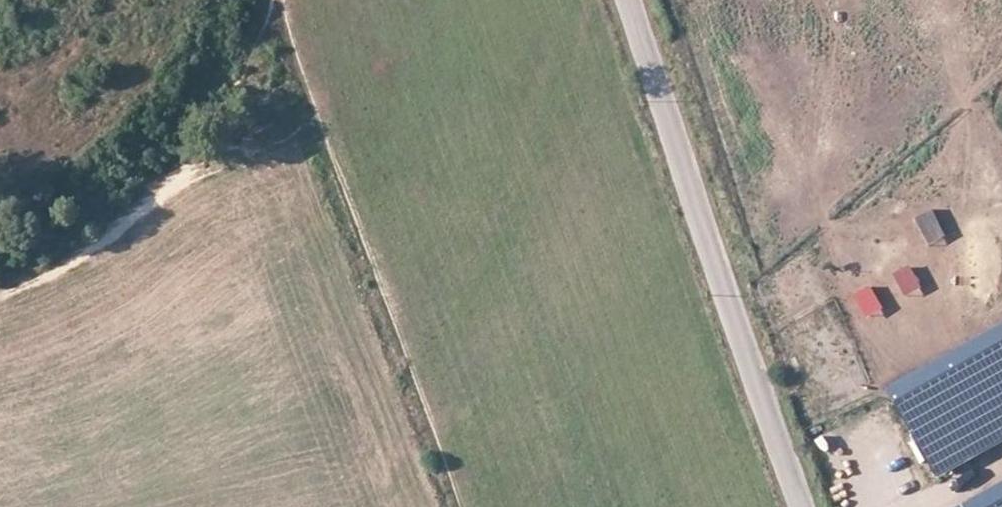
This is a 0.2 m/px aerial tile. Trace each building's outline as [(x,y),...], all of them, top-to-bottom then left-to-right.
[(915,218),(930,246),(948,237),(933,209),(915,218)] [(909,266),(892,277),(908,301),(925,290),(909,266)] [(852,297),(866,323),(885,313),(872,287),(852,297)] [(897,395),(944,481),(1001,448),(1001,336),(897,395)] [(981,506),(1001,506),(1001,495),(981,506)]
